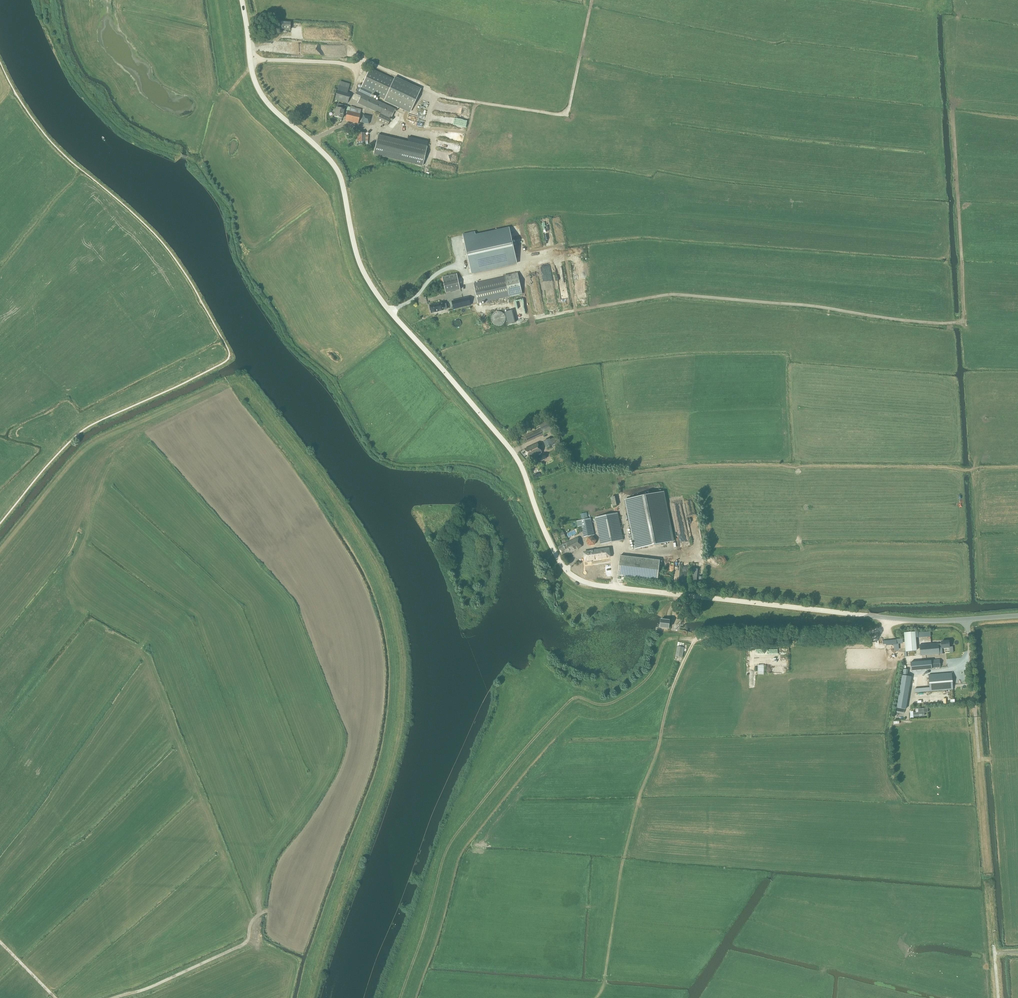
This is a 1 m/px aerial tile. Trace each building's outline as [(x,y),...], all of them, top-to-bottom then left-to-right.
[(391,119),(395,109),(370,97),(373,93),(385,99),(394,79),(371,68),(361,87),(359,92),(357,91),(356,94),(361,97),(358,103),(391,119)] [(395,77),(394,79),(385,99),(384,101),(410,113),(421,89),(395,77)] [(348,103),(351,93),(338,89),(337,93),(335,99),(348,103)] [(342,118),(344,110),(336,108),(334,117),(342,118)] [(358,123),(360,113),(347,110),(345,120),(358,123)] [(369,124),(371,116),(363,114),(361,122),(369,124)] [(387,126),(390,119),(380,114),(377,120),(387,126)] [(423,166),(427,146),(378,135),(374,155),(423,166)] [(475,232),(463,234),(471,273),(517,263),(509,228),(476,236),(475,232)] [(457,274),(442,277),(446,293),(460,289),(457,274)] [(505,276),(505,277),(474,284),(478,304),(496,299),(509,296),(509,297),(522,294),(518,274),(505,276)] [(452,301),(454,309),(470,305),(469,297),(452,301)] [(442,305),(442,303),(429,306),(431,313),(443,310),(447,309),(446,304),(444,305),(442,305)] [(492,315),(491,316),(491,318),(491,320),(492,322),(493,324),(494,325),(496,326),(498,326),(500,326),(502,326),(503,324),(504,323),(505,321),(506,319),(505,317),(505,316),(504,314),(502,313),(501,312),(499,312),(497,312),(495,312),(493,313),(492,315)] [(553,446),(550,438),(543,441),(547,448),(553,446)] [(537,443),(525,449),(529,458),(542,452),(537,443)] [(624,500),(631,535),(628,536),(629,539),(632,538),(634,549),(674,541),(664,492),(624,500)] [(618,513),(595,518),(601,544),(623,540),(618,513)] [(594,535),(592,525),(591,519),(581,521),(584,537),(594,535)] [(593,536),(588,537),(586,542),(590,546),(595,545),(597,540),(593,536)] [(564,545),(559,547),(563,555),(582,546),(578,538),(565,544),(564,544),(563,545),(564,545)] [(609,548),(584,552),(585,561),(610,557),(609,548)] [(660,560),(620,556),(618,576),(657,581),(660,560)] [(666,620),(663,619),(662,619),(661,619),(660,627),(669,628),(670,620),(666,620)] [(914,632),(904,633),(905,652),(916,651),(914,632)] [(938,643),(920,645),(921,655),(942,654),(942,648),(949,647),(949,641),(941,642),(941,644),(938,644),(938,643)] [(677,647),(676,657),(683,658),(684,648),(677,647)] [(932,668),(940,667),(939,660),(911,662),(911,671),(932,669),(932,668)] [(901,683),(897,708),(906,709),(910,684),(911,677),(907,676),(908,670),(903,669),(901,683)] [(929,675),(930,688),(914,689),(914,693),(930,691),(953,689),(952,673),(929,675)] [(913,713),(913,717),(924,716),(924,712),(928,712),(927,708),(918,709),(918,712),(913,713)]
